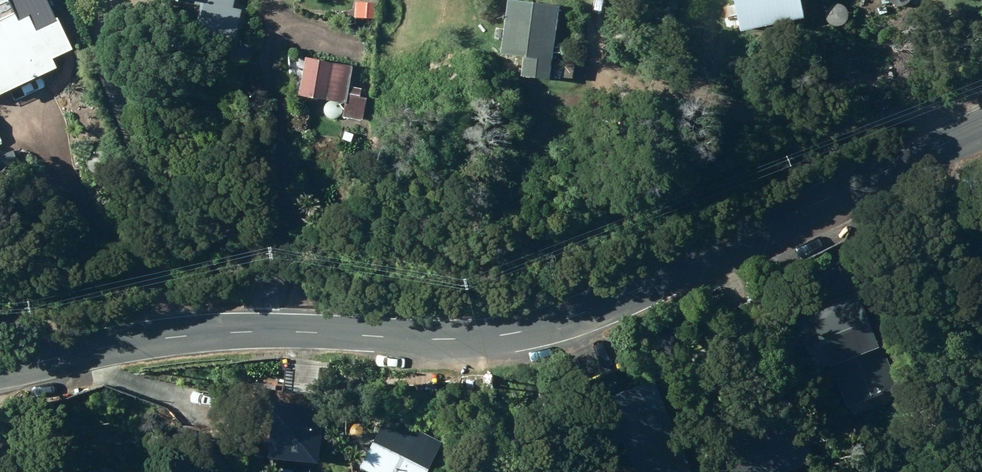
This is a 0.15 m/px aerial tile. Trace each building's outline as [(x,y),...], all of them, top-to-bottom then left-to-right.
[(58,65),(54,57),(73,47),(58,18),(49,0),(6,0),(13,14),(0,20),(0,94),(58,65)] [(236,37),(242,9),(233,8),(235,0),(183,0),(200,3),(194,29),(236,37)] [(559,6),(511,0),(507,0),(500,54),(523,57),(521,75),(549,79),(559,6)] [(805,18),(801,0),(734,0),(741,32),(805,18)] [(352,66),(304,58),(298,96),(344,103),(342,117),(363,120),(367,98),(361,97),(362,88),(348,86),(352,66)] [(848,409),(899,389),(883,346),(877,348),(858,297),(812,314),(848,409)] [(306,393),(303,407),(310,409),(314,395),(306,393)] [(661,394),(607,416),(619,444),(623,442),(635,471),(692,471),(661,394)] [(744,471),(780,471),(817,459),(797,406),(729,431),(744,471)] [(367,471),(427,471),(442,443),(387,414),(359,468),(367,471)]
